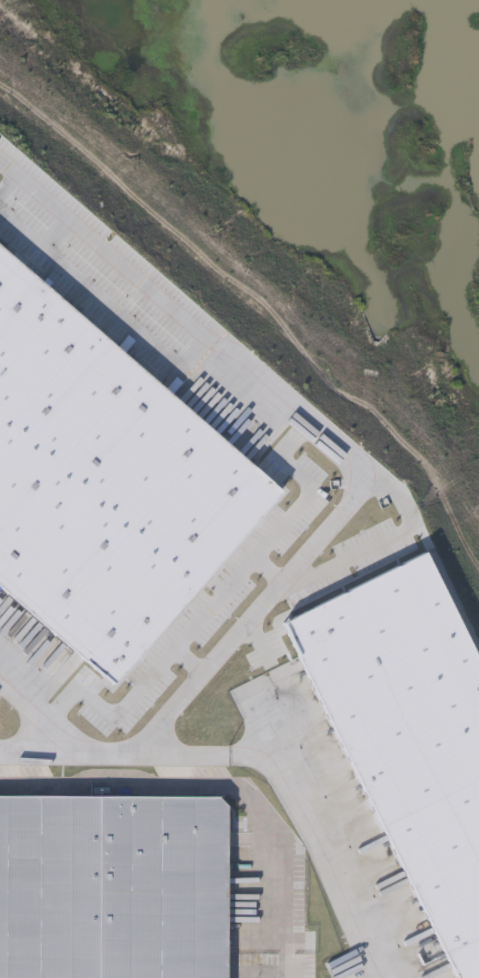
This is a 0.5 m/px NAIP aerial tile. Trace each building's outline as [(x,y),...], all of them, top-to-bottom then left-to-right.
[(107,681),(0,588),(0,250),(274,489),(107,681)] [(417,552),(478,678),(478,977),(453,977),(278,621),(417,552)] [(228,797),(228,977),(0,977),(0,796),(228,797)]
